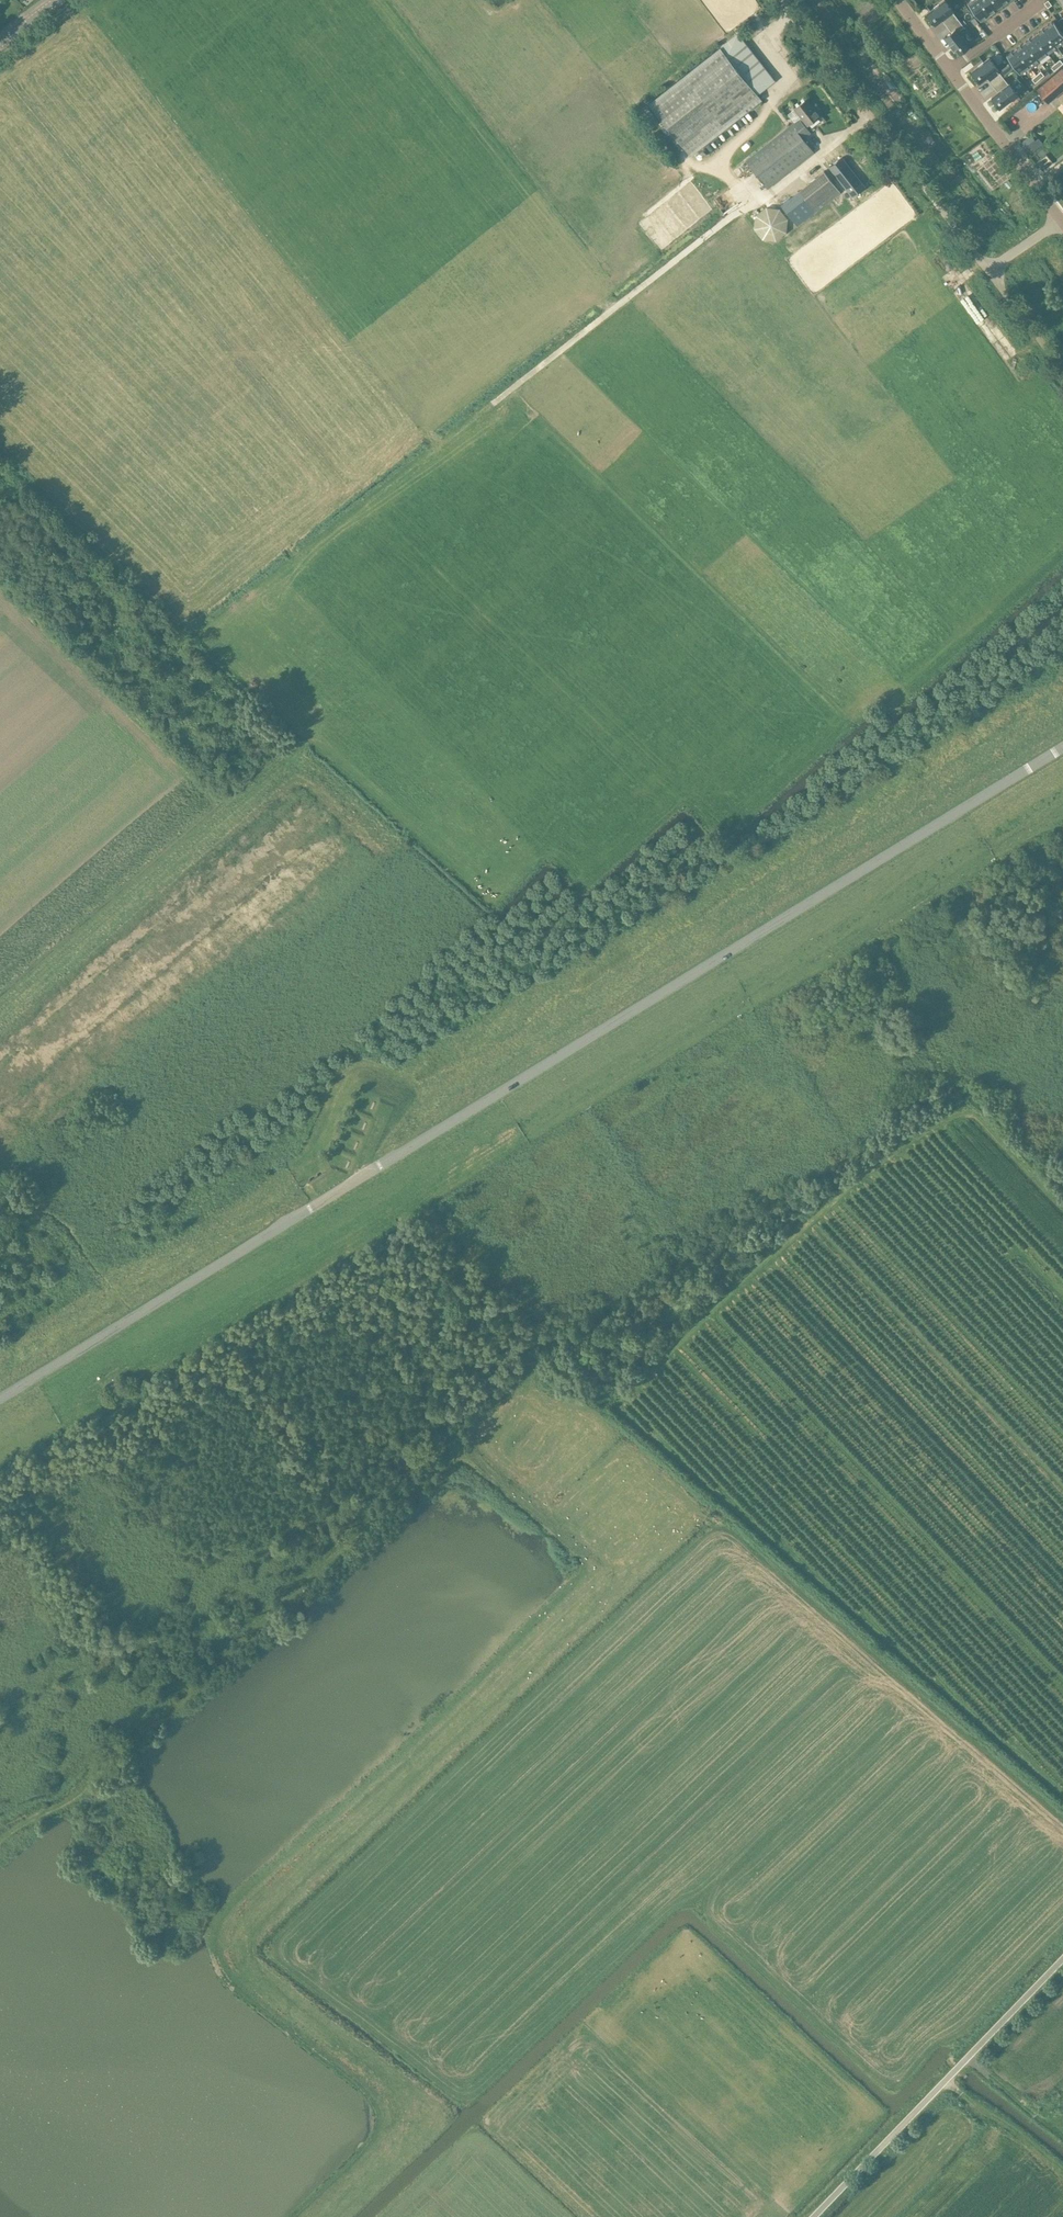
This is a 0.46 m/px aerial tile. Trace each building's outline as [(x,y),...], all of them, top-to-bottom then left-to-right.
[(927,13),(936,24),(942,19),(947,26),(957,17),(953,11),(945,0),(944,0),(927,13)] [(980,0),(971,0),(967,2),(980,20),(990,13),(980,0)] [(990,13),(999,6),(995,0),(980,0),(990,13)] [(951,32),(945,37),(951,44),(959,54),(962,51),(969,45),(959,31),(964,27),(957,17),(947,26),(951,32)] [(1057,45),(1062,41),(1062,33),(1054,20),(1044,28),(1057,45)] [(1044,28),(1035,34),(1048,52),(1057,45),(1044,28)] [(1035,34),(1025,41),(1038,59),(1048,52),(1035,34)] [(736,35),(721,47),(649,103),(691,156),(762,100),(753,88),(769,76),(736,35)] [(1025,41),(1016,48),(1029,66),(1038,59),(1025,41)] [(1020,73),(1029,66),(1016,48),(1007,55),(1020,73)] [(1000,53),(993,58),(1005,74),(1012,69),(1006,62),(1000,53)] [(976,68),(972,71),(980,81),(980,82),(986,77),(992,85),(1003,76),(997,69),(998,68),(997,67),(989,57),(976,68)] [(1061,66),(1035,88),(1047,102),(1062,88),(1062,64),(1061,66)] [(998,92),(992,97),(1000,108),(1002,106),(1018,94),(1009,83),(1009,84),(1003,76),(992,85),(998,92)] [(795,108),(808,124),(821,114),(813,104),(812,105),(807,99),(795,108)] [(786,128),(745,160),(768,189),(814,152),(804,138),(811,132),(799,117),(785,128),(786,128)] [(1030,154),(1038,147),(1028,136),(1020,143),(1030,154)] [(865,187),(842,157),(829,167),(852,196),(865,187)] [(779,202),(795,225),(840,193),(824,170),(779,202)] [(755,215),(753,229),(761,239),(775,240),(786,232),(788,218),(779,208),(766,206),(755,215)] [(309,1186),(311,1184),(314,1189),(332,1179),(328,1172),(310,1182),(307,1185),(308,1186),(309,1186)] [(123,1393),(115,1379),(104,1386),(112,1400),(123,1393)]
